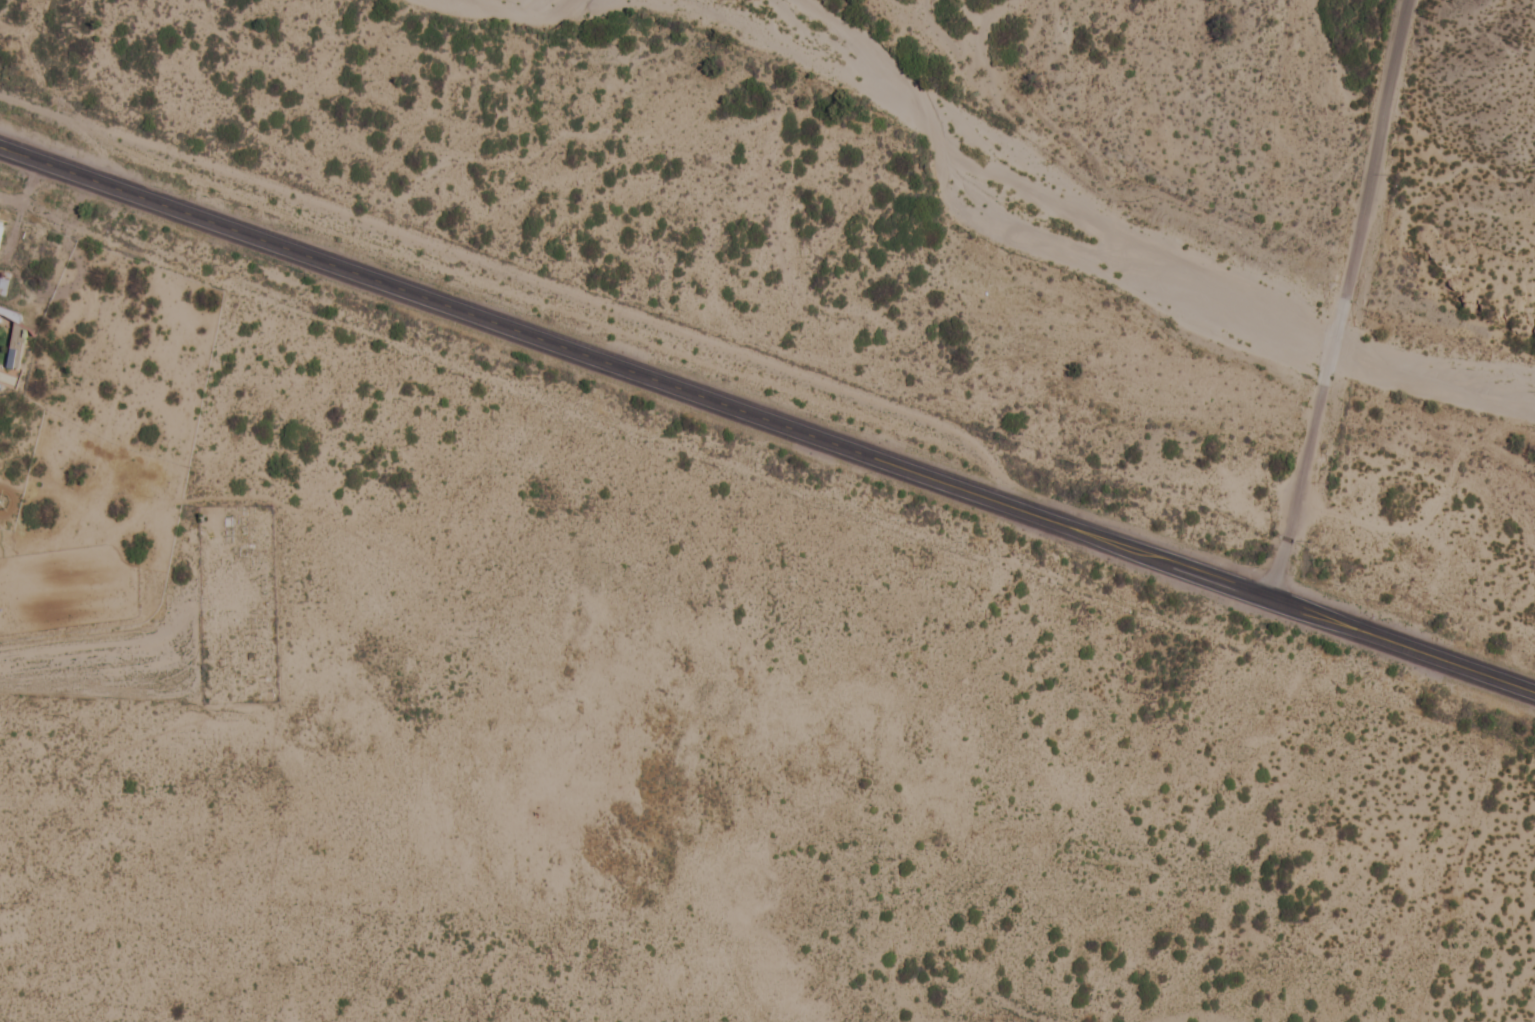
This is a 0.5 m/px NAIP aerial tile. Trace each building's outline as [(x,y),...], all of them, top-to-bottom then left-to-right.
[(25,329),(14,327),(4,370),(16,372),(25,329)]
